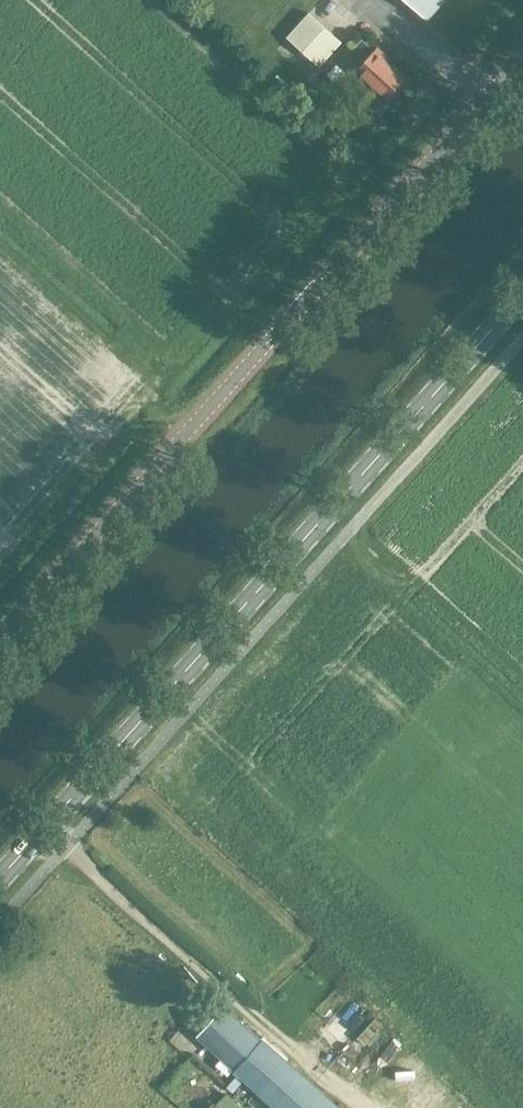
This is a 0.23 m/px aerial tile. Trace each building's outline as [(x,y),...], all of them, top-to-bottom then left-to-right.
[(446,0),(408,0),(429,19),(446,0)] [(310,15),(289,39),(321,68),(342,44),(310,15)] [(353,52),(364,62),(365,63),(346,85),(376,112),(387,100),(406,80),(387,63),(390,60),(378,49),(375,53),(363,42),(353,52)] [(209,55),(203,62),(199,66),(209,76),(220,65),(209,55)] [(246,1078),(279,1107),(337,1107),(224,1005),(197,1035),(239,1073),(228,1086),(233,1092),(246,1078)] [(469,1093),(455,1107),(485,1107),(469,1093)] [(227,1096),(214,1107),(239,1107),(227,1096)]
